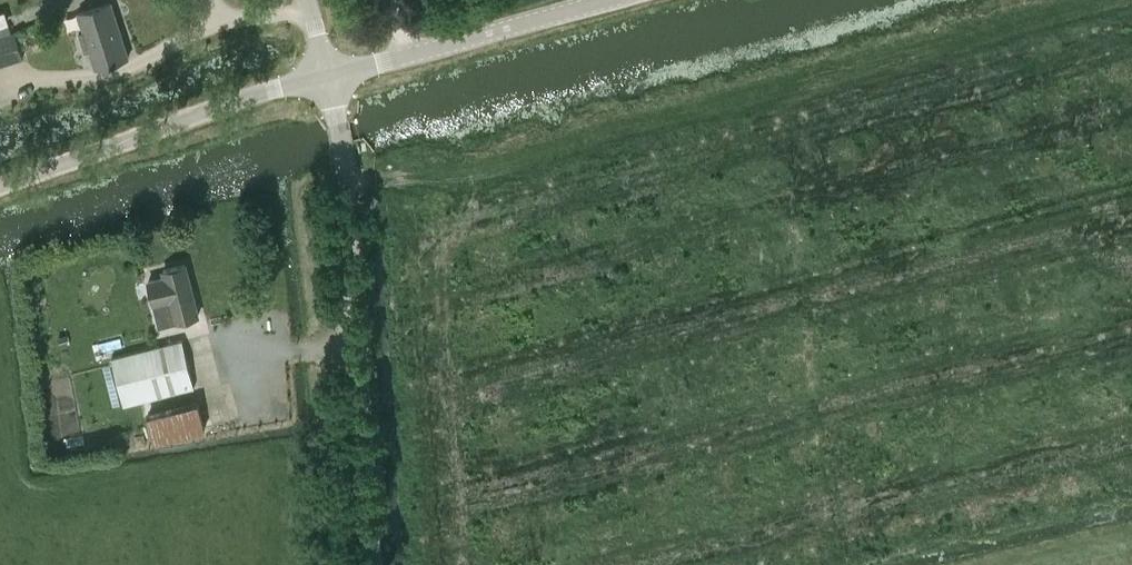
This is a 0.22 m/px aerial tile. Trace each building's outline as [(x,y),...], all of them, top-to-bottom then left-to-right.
[(110,4),(81,13),(86,30),(79,32),(85,51),(92,49),(98,67),(127,58),(110,4)] [(24,58),(15,31),(12,32),(10,24),(0,27),(0,66),(24,58)] [(165,271),(166,278),(149,282),(154,303),(172,299),(178,321),(198,316),(185,265),(165,271)] [(113,358),(125,404),(193,386),(181,341),(113,358)] [(152,413),(160,441),(213,427),(205,398),(152,413)]
